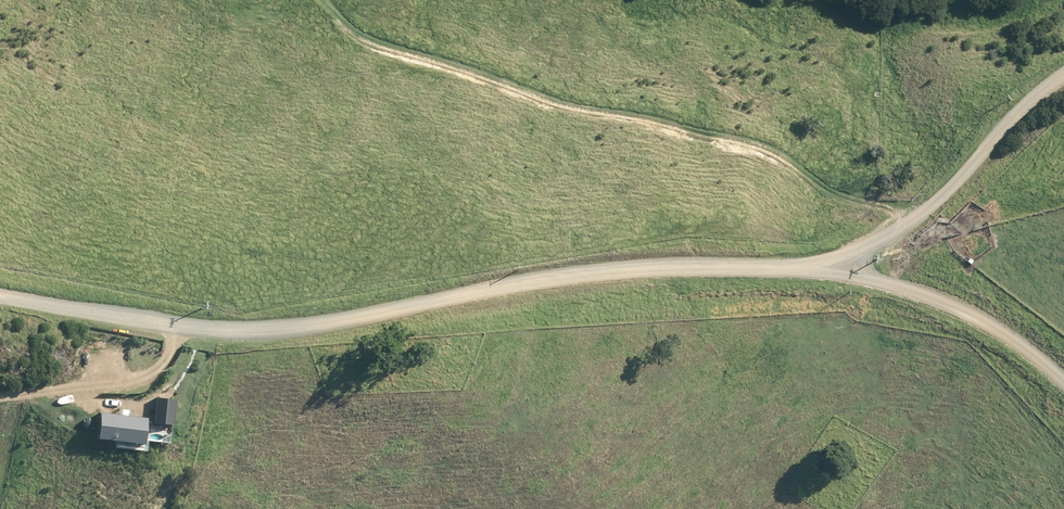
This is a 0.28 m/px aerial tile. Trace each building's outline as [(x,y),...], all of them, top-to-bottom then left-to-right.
[(177,400),(157,398),(154,422),(174,425),(177,400)] [(146,418),(100,413),(97,438),(144,444),(146,418)]
